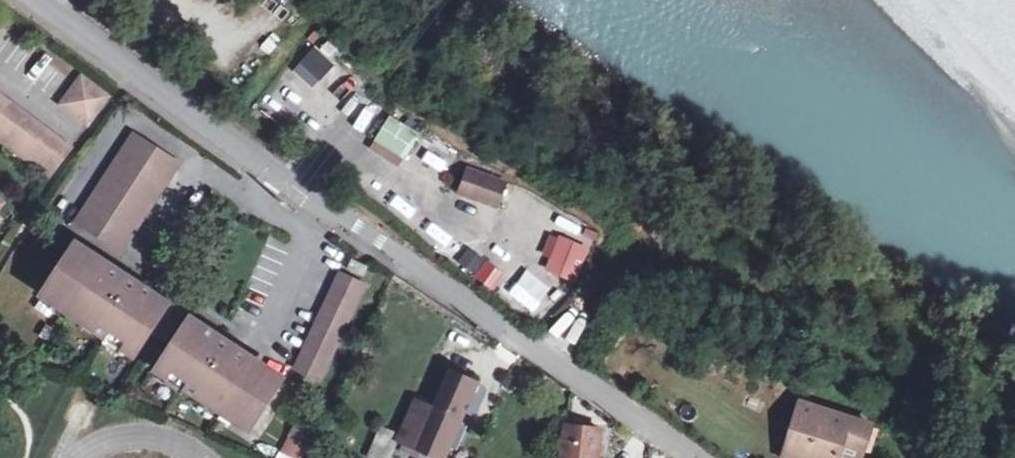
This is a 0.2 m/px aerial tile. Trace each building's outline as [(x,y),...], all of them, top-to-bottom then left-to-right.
[(312,89),(333,65),(312,47),(292,71),(312,89)] [(89,125),(109,98),(82,78),(76,85),(62,104),(89,125)] [(0,97),(0,140),(49,177),(70,149),(0,97)] [(397,170),(413,140),(388,125),(371,154),(397,170)] [(179,167),(133,137),(75,226),(121,256),(179,167)] [(438,185),(452,163),(427,147),(413,168),(438,185)] [(467,199),(476,175),(464,171),(456,195),(467,199)] [(476,175),(467,199),(495,209),(502,185),(476,175)] [(537,270),(575,284),(589,248),(552,233),(537,270)] [(133,359),(167,306),(127,279),(125,282),(76,250),(64,268),(45,298),(63,310),(84,324),(82,326),(99,337),(106,342),(108,339),(124,349),(122,352),(133,359)] [(482,260),(471,280),(493,292),(504,271),(482,260)] [(367,268),(350,261),(346,271),(363,278),(367,268)] [(368,289),(339,275),(294,371),(324,385),(368,289)] [(230,350),(232,348),(191,322),(157,375),(168,382),(170,379),(181,386),(186,389),(184,392),(208,407),(209,405),(219,411),(249,430),(280,382),(230,350)] [(396,444),(404,447),(420,454),(428,457),(445,457),(474,386),(443,372),(426,409),(414,403),(398,438),(396,444)] [(796,404),(780,457),(835,457),(837,448),(860,455),(867,430),(796,404)] [(598,433),(564,430),(561,457),(596,457),(598,433)] [(396,444),(398,438),(381,431),(369,457),(389,457),(396,444)] [(276,457),(302,457),(307,443),(284,435),(276,457)] [(420,454),(404,447),(401,454),(412,457),(418,457),(420,454)]
